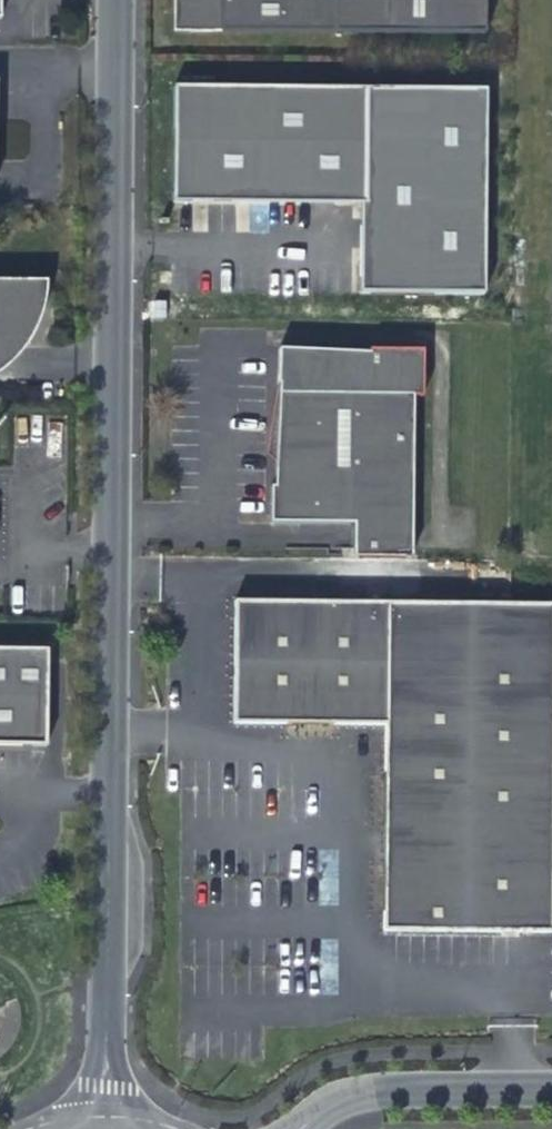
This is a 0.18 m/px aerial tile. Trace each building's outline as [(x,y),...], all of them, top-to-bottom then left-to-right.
[(181,34),(492,40),(493,0),(182,0),(181,34)] [(483,87),(171,84),(170,201),(358,202),(358,289),(482,292),(483,87)] [(0,281),(0,343),(29,343),(43,315),(48,291),(48,282),(0,281)] [(14,363),(29,343),(0,343),(0,374),(14,363)] [(354,557),(413,558),(416,394),(426,394),(427,347),(373,346),(373,352),(304,351),(304,345),(280,345),(277,484),(271,484),(271,522),(355,524),(354,557)] [(236,734),(389,737),(392,614),(238,611),(236,734)] [(389,737),(385,942),(551,945),(551,617),(392,614),(389,737)] [(0,657),(0,754),(47,755),(50,659),(0,657)]
